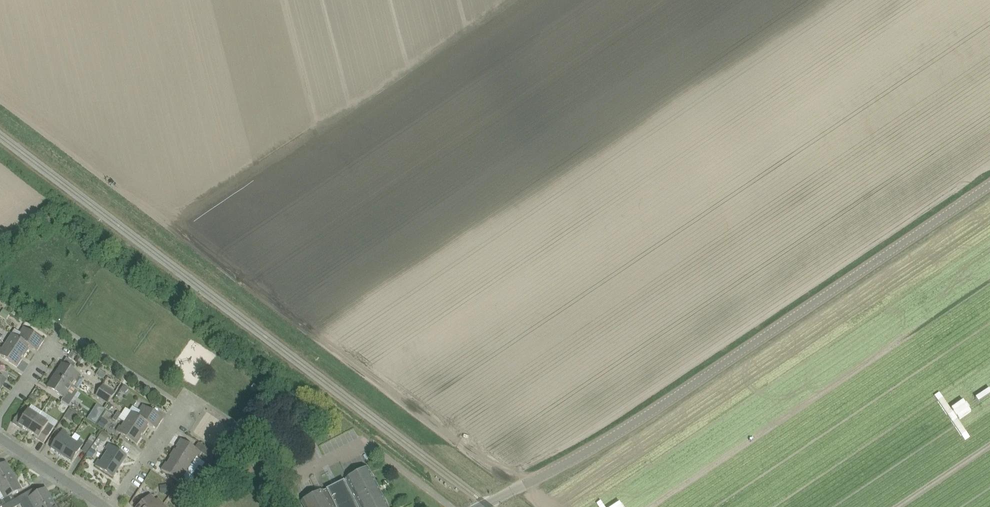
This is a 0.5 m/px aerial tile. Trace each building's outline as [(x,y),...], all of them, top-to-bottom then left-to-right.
[(10,315),(3,310),(0,315),(7,320),(10,315)] [(38,351),(44,341),(36,335),(24,328),(21,333),(22,334),(19,338),(19,339),(30,346),(38,351)] [(6,345),(23,356),(24,357),(29,349),(28,349),(30,346),(19,339),(19,338),(13,334),(6,345)] [(9,361),(18,367),(23,360),(21,359),(23,356),(6,345),(3,350),(1,348),(0,350),(0,355),(9,361)] [(63,364),(56,375),(78,390),(84,380),(78,376),(79,375),(71,370),(63,364)] [(56,393),(64,398),(62,402),(69,406),(79,390),(78,390),(56,375),(48,388),(56,393)] [(108,405),(115,393),(103,385),(96,397),(108,405)] [(129,389),(124,386),(120,391),(126,394),(129,389)] [(164,419),(155,413),(144,406),(141,411),(142,411),(138,416),(132,412),(157,429),(164,419)] [(23,428),(29,432),(38,417),(28,410),(26,414),(21,411),(13,423),(22,429),(23,428)] [(64,418),(72,423),(77,415),(70,410),(64,418)] [(44,443),(54,428),(54,427),(44,421),(48,415),(42,412),(38,417),(29,432),(35,436),(34,437),(44,443)] [(157,429),(132,412),(125,423),(142,434),(144,435),(148,428),(147,427),(149,424),(157,429)] [(95,424),(98,419),(91,415),(88,420),(95,424)] [(142,434),(125,423),(122,427),(120,426),(117,432),(129,439),(137,445),(142,438),(140,437),(142,434)] [(51,448),(62,455),(72,439),(67,436),(68,434),(63,430),(57,440),(51,448)] [(103,442),(108,435),(102,432),(98,439),(103,442)] [(247,437),(241,433),(235,442),(242,446),(247,437)] [(87,444),(91,447),(96,439),(92,436),(87,444)] [(77,443),(72,439),(62,455),(72,462),(78,454),(84,444),(79,441),(77,443)] [(206,463),(199,458),(202,453),(182,440),(177,447),(178,448),(176,451),(175,450),(193,462),(199,466),(202,468),(206,463)] [(127,457),(119,451),(109,444),(106,450),(108,451),(105,456),(120,467),(127,457)] [(91,449),(87,455),(92,459),(96,453),(91,449)] [(187,472),(193,462),(175,450),(170,457),(172,458),(170,461),(187,472)] [(120,467),(105,456),(101,462),(99,460),(96,466),(113,477),(120,467)] [(162,470),(170,476),(182,484),(185,478),(183,477),(187,472),(170,461),(168,464),(166,463),(162,470)] [(14,477),(6,463),(0,467),(0,485),(14,477)] [(199,466),(197,470),(201,472),(204,474),(207,471),(202,468),(199,466)] [(305,506),(387,506),(368,468),(347,479),(348,480),(324,492),(323,491),(302,501),(305,506)] [(0,485),(0,489),(5,499),(13,495),(21,490),(14,477),(0,485)] [(186,481),(184,485),(182,488),(189,493),(194,486),(191,484),(186,481)] [(160,486),(162,495),(170,493),(168,485),(160,486)] [(53,503),(46,489),(30,498),(35,506),(45,506),(53,503)] [(164,504),(159,498),(156,501),(151,496),(138,506),(161,506),(164,504)] [(3,506),(17,506),(21,505),(18,499),(6,505),(3,506)]
